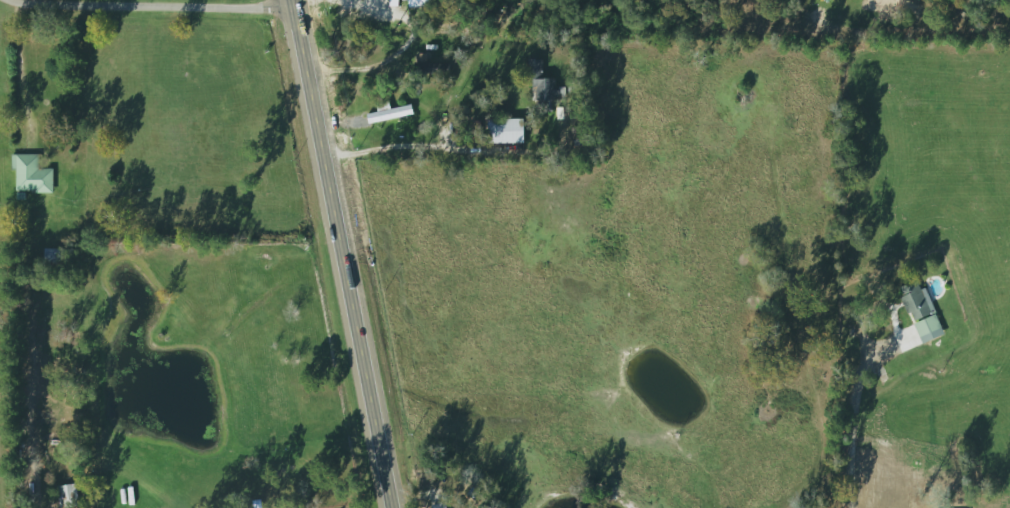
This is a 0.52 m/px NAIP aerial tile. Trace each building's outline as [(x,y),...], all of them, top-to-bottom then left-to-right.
[(526,60),(527,101),(556,101),(556,79),(541,79),(541,59),(526,60)] [(363,114),(365,124),(413,115),(411,105),(387,109),(386,103),(374,105),(375,112),(363,114)] [(483,119),(483,144),(522,144),(522,119),(483,119)] [(40,155),(11,154),(11,170),(17,170),(16,192),(54,193),(55,169),(40,169),(40,155)] [(69,249),(45,249),(45,271),(69,271),(69,249)] [(924,288),(918,290),(915,281),(897,287),(910,324),(912,324),(920,344),(942,335),(924,288)] [(77,506),(73,484),(56,487),(60,507),(65,507),(77,506)]
